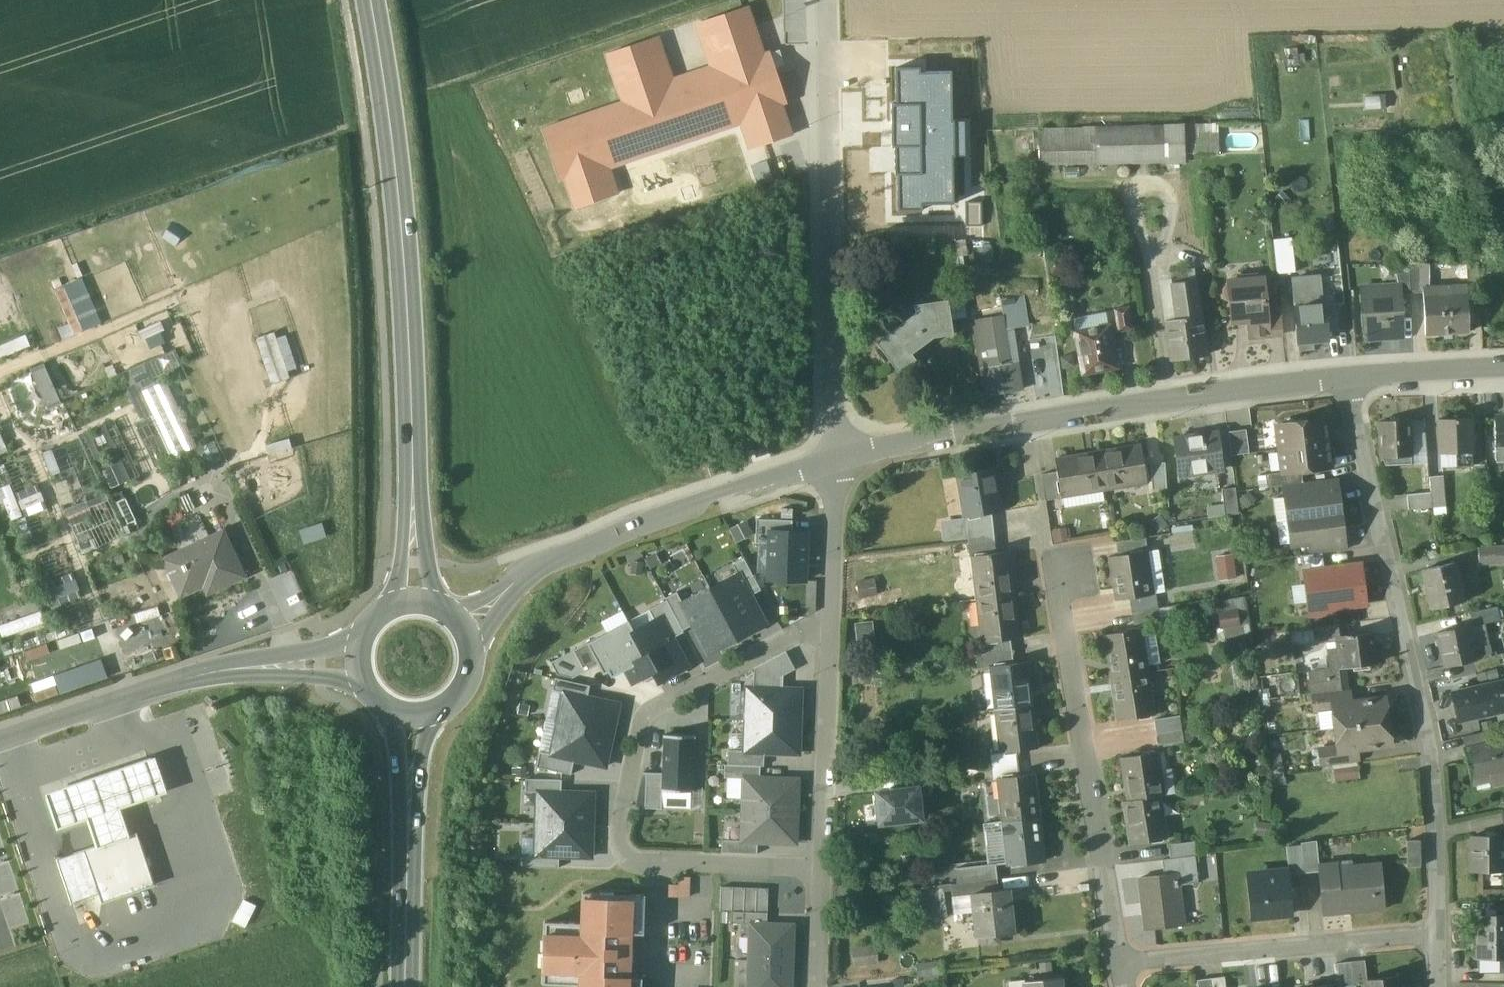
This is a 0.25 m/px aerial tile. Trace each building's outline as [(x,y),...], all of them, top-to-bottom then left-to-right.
[(764,53),(748,7),(701,23),(717,70),(669,86),(653,39),(607,55),(623,101),(543,129),(560,179),(565,178),(575,207),(612,195),(602,165),(743,118),(754,148),(792,135),(782,104),(787,102),(770,51),(764,53)] [(922,205),(955,204),(953,157),(970,157),(969,116),(953,117),(952,72),(920,73),(920,67),(895,68),(896,104),(891,104),(892,147),(894,147),(895,175),(897,175),(898,211),(922,211),(922,205)] [(1218,124),(1040,129),(1041,164),(1186,161),(1185,154),(1218,153),(1218,124)] [(966,203),(966,226),(982,226),(981,202),(966,203)] [(1292,239),(1274,241),(1278,274),(1296,272),(1292,239)] [(1410,264),(1395,264),(1396,288),(1399,287),(1399,294),(1411,293),(1410,264)] [(1421,264),(1410,264),(1411,293),(1423,292),(1423,289),(1422,285),(1421,264)] [(1480,289),(1478,264),(1467,264),(1468,283),(1467,286),(1467,290),(1480,289)] [(84,276),(56,287),(75,332),(103,321),(84,276)] [(1293,279),(1295,308),(1313,306),(1312,303),(1320,295),(1319,277),(1293,279)] [(1264,278),(1230,282),(1234,323),(1249,321),(1251,337),(1270,335),(1267,307),(1264,278)] [(1196,279),(1173,283),(1178,319),(1201,315),(1196,279)] [(1467,286),(1423,289),(1423,292),(1426,334),(1470,332),(1467,290),(1467,286)] [(1396,288),(1363,290),(1366,338),(1402,336),(1399,294),(1399,287),(1396,288)] [(1025,295),(1001,299),(1004,315),(1007,329),(1015,328),(1030,325),(1025,295)] [(949,300),(915,305),(916,313),(877,342),(900,373),(917,360),(912,353),(934,337),(954,334),(949,300)] [(1281,305),(1267,307),(1270,335),(1284,334),(1281,305)] [(1325,305),(1295,308),(1298,344),(1329,341),(1328,331),(1326,313),(1325,305)] [(1129,307),(1115,309),(1119,331),(1133,329),(1129,307)] [(1336,312),(1326,313),(1328,331),(1338,330),(1336,312)] [(1004,315),(976,319),(981,349),(980,349),(988,395),(1022,390),(1016,356),(1012,357),(1010,343),(1007,329),(1004,315)] [(1178,319),(1167,320),(1172,360),(1207,355),(1201,315),(1178,319)] [(148,346),(167,340),(161,322),(142,328),(148,346)] [(1110,325),(1076,332),(1083,374),(1118,367),(1110,325)] [(1015,328),(1007,329),(1010,343),(1017,343),(1015,328)] [(272,379),(299,370),(286,329),(258,338),(272,379)] [(48,406),(62,400),(46,362),(32,368),(48,406)] [(197,446),(166,380),(142,391),(173,457),(197,446)] [(1398,417),(1396,416),(1394,417),(1394,418),(1394,420),(1381,420),(1382,456),(1412,456),(1411,419),(1398,420),(1398,417)] [(1471,416),(1439,418),(1440,453),(1462,452),(1463,465),(1473,465),(1472,451),(1473,451),(1471,416)] [(1494,416),(1496,445),(1503,445),(1503,416),(1494,416)] [(1326,419),(1279,425),(1282,449),(1329,443),(1326,419)] [(1426,419),(1411,419),(1412,456),(1413,464),(1429,463),(1426,419)] [(8,452),(0,425),(0,426),(0,454),(8,452)] [(1247,429),(1229,432),(1232,455),(1250,453),(1247,429)] [(1217,433),(1175,439),(1181,475),(1223,469),(1217,433)] [(1329,443),(1282,449),(1284,472),(1285,473),(1303,471),(1332,467),(1329,443)] [(1141,444),(1098,451),(1105,490),(1148,483),(1141,444)] [(1098,451),(1055,459),(1057,472),(1062,498),(1105,490),(1098,451)] [(1412,456),(1382,456),(1387,464),(1413,464),(1412,456)] [(1165,462),(1151,463),(1153,489),(1167,488),(1165,462)] [(996,467),(957,474),(964,518),(968,517),(993,513),(1004,511),(996,467)] [(1303,471),(1285,473),(1284,472),(1268,474),(1269,487),(1293,483),(1304,482),(1303,471)] [(1057,472),(1041,474),(1046,500),(1062,498),(1057,472)] [(1444,475),(1430,476),(1432,492),(1433,507),(1447,506),(1444,475)] [(1304,482),(1293,483),(1295,496),(1338,490),(1336,478),(1304,482)] [(12,517),(23,513),(11,483),(0,487),(12,517)] [(1236,487),(1223,489),(1226,515),(1240,513),(1236,487)] [(1295,496),(1287,497),(1290,520),(1341,514),(1338,490),(1295,496)] [(1432,492),(1408,494),(1409,509),(1433,507),(1432,492)] [(993,513),(968,517),(971,543),(997,540),(993,513)] [(1341,514),(1290,520),(1293,545),(1309,544),(1344,539),(1341,514)] [(792,521),(757,519),(756,543),(770,543),(771,532),(792,533),(792,521)] [(224,531),(165,558),(182,594),(204,584),(208,592),(245,575),(224,531)] [(805,581),(807,533),(792,533),(771,532),(770,543),(769,579),(805,581)] [(1089,538),(1091,547),(1115,542),(1113,533),(1089,538)] [(1146,537),(1116,542),(1118,556),(1148,551),(1146,537)] [(1344,539),(1309,544),(1310,554),(1322,553),(1345,550),(1344,539)] [(997,540),(971,543),(972,556),(998,553),(997,540)] [(1479,548),(1479,563),(1503,562),(1503,547),(1479,548)] [(998,553),(972,556),(977,599),(1015,595),(1010,551),(998,553)] [(1118,556),(1108,558),(1115,601),(1130,599),(1155,595),(1155,594),(1148,551),(1118,556)] [(1324,569),(1322,553),(1310,554),(1301,556),(1303,572),(1308,571),(1324,569)] [(740,574),(751,595),(761,590),(745,559),(735,564),(740,574)] [(1455,562),(1424,569),(1433,609),(1464,602),(1455,562)] [(1308,571),(1314,614),(1364,607),(1359,565),(1324,569),(1308,571)] [(737,638),(765,624),(751,595),(740,574),(711,589),(737,638)] [(709,653),(737,638),(711,589),(683,603),(694,625),(709,653)] [(683,630),(694,625),(683,603),(677,593),(666,598),(667,601),(683,630)] [(1155,595),(1130,599),(1132,613),(1158,608),(1156,594),(1155,594),(1155,595)] [(1015,595),(977,599),(982,642),(1011,639),(1020,638),(1015,595)] [(1244,596),(1219,598),(1222,625),(1247,622),(1244,596)] [(667,601),(650,610),(655,621),(663,617),(674,638),(684,633),(683,630),(667,601)] [(1498,606),(1471,612),(1474,627),(1501,620),(1498,606)] [(1158,608),(1132,613),(1134,626),(1160,621),(1158,608)] [(655,621),(634,632),(657,675),(660,681),(688,666),(674,638),(663,617),(655,621)] [(856,621),(857,641),(874,640),(873,620),(856,621)] [(629,621),(606,633),(628,673),(635,687),(657,675),(634,632),(629,621)] [(1347,623),(1325,625),(1327,639),(1340,638),(1339,636),(1349,635),(1347,623)] [(1468,626),(1439,632),(1447,667),(1476,660),(1474,649),(1468,626)] [(1143,629),(1104,635),(1110,677),(1149,672),(1143,629)] [(606,633),(587,642),(599,665),(609,683),(628,673),(606,633)] [(1352,635),(1352,634),(1349,635),(1339,636),(1340,638),(1341,649),(1344,668),(1346,668),(1376,664),(1372,633),(1352,635)] [(1011,639),(986,642),(988,654),(1012,651),(1011,639)] [(587,642),(550,662),(557,675),(572,678),(599,665),(587,642)] [(1491,645),(1474,649),(1476,660),(1493,656),(1491,645)] [(1341,649),(1330,651),(1332,669),(1344,668),(1341,649)] [(753,688),(781,689),(781,676),(795,669),(786,651),(755,668),(753,688)] [(1012,651),(988,654),(989,667),(990,667),(990,666),(1014,663),(1012,651)] [(102,660),(56,671),(60,690),(106,679),(102,660)] [(1014,663),(990,666),(990,667),(995,710),(1031,706),(1027,664),(1029,663),(1029,662),(1014,663)] [(1332,669),(1310,672),(1310,673),(1311,673),(1313,692),(1312,692),(1312,693),(1314,693),(1349,689),(1349,688),(1348,688),(1346,668),(1344,668),(1332,669)] [(1149,672),(1110,677),(1116,720),(1156,714),(1149,672)] [(565,692),(588,697),(590,686),(554,678),(552,690),(565,692)] [(1471,688),(1478,717),(1503,711),(1503,681),(1471,688)] [(747,687),(746,720),(801,722),(802,689),(781,689),(753,688),(747,687)] [(1471,688),(1453,692),(1460,722),(1478,718),(1478,717),(1471,688)] [(1349,689),(1314,693),(1316,712),(1335,710),(1334,704),(1351,702),(1351,701),(1349,689)] [(612,735),(619,704),(588,697),(565,692),(558,724),(612,735)] [(1385,697),(1351,701),(1351,702),(1334,704),(1335,710),(1337,727),(1388,721),(1385,697)] [(1031,706),(995,710),(1000,752),(1017,750),(1039,748),(1038,746),(1036,746),(1031,706)] [(1180,715),(1154,719),(1157,733),(1182,729),(1180,715)] [(746,720),(745,752),(764,753),(800,754),(801,722),(746,720)] [(1388,721),(1337,727),(1339,745),(1340,751),(1357,749),(1391,745),(1388,721)] [(605,767),(612,735),(558,724),(551,755),(575,760),(605,767)] [(1182,729),(1157,733),(1159,746),(1184,743),(1182,729)] [(1483,733),(1463,737),(1466,749),(1485,744),(1483,733)] [(694,736),(664,735),(663,773),(662,791),(693,792),(694,736)] [(1465,749),(1473,784),(1491,780),(1492,780),(1491,776),(1503,773),(1503,740),(1485,744),(1466,749),(1465,749)] [(1339,745),(1321,747),(1323,766),(1358,761),(1357,749),(1340,751),(1339,745)] [(1017,750),(1000,752),(991,753),(993,767),(1019,764),(1017,750)] [(761,766),(764,766),(764,753),(745,752),(729,751),(728,765),(761,766)] [(1160,751),(1120,757),(1127,801),(1162,795),(1167,795),(1160,751)] [(536,768),(571,775),(575,760),(551,755),(539,752),(536,768)] [(156,754),(45,788),(51,806),(56,823),(86,814),(95,844),(128,834),(119,803),(167,788),(162,771),(156,754)] [(1019,764),(993,767),(994,778),(1020,775),(1019,764)] [(728,765),(725,765),(725,777),(745,778),(745,777),(761,778),(761,766),(728,765)] [(663,773),(646,772),(645,809),(661,809),(662,791),(663,773)] [(994,778),(982,780),(987,823),(1042,817),(1042,815),(1039,816),(1034,776),(1037,775),(1037,773),(1020,775),(994,778)] [(1491,776),(1492,780),(1491,780),(1493,786),(1503,784),(1503,773),(1491,776)] [(761,778),(745,777),(745,778),(744,798),(746,798),(746,809),(795,811),(796,797),(798,797),(799,779),(761,778)] [(537,792),(561,792),(562,781),(526,779),(525,791),(537,792)] [(877,824),(921,818),(916,783),(873,789),(877,824)] [(561,792),(537,792),(536,823),(592,825),(593,794),(561,792)] [(1127,801),(1123,802),(1130,844),(1169,838),(1162,795),(1127,801)] [(795,811),(746,809),(745,821),(743,821),(742,840),(743,841),(759,842),(796,843),(797,825),(795,825),(795,811)] [(1042,817),(987,823),(992,864),(992,865),(997,864),(1007,863),(1007,864),(1047,859),(1047,858),(1044,858),(1039,819),(1042,818),(1042,817)] [(592,825),(536,823),(535,855),(560,856),(591,857),(592,825)] [(152,884),(136,831),(128,834),(95,844),(87,847),(100,889),(103,899),(152,884)] [(1503,871),(1503,836),(1472,836),(1473,872),(1503,871)] [(743,841),(742,840),(723,840),(722,852),(758,854),(759,842),(743,841)] [(1318,840),(1302,842),(1302,845),(1305,872),(1320,870),(1319,864),(1320,864),(1318,840)] [(1420,866),(1420,840),(1408,840),(1408,866),(1420,866)] [(1195,841),(1169,844),(1171,858),(1196,855),(1197,855),(1195,841)] [(1302,845),(1287,846),(1289,873),(1305,872),(1302,845)] [(87,847),(57,856),(70,899),(100,889),(87,847)] [(535,855),(523,855),(523,866),(559,868),(560,856),(535,855)] [(1171,858),(1163,859),(1165,875),(1177,873),(1179,885),(1199,883),(1196,855),(1171,858)] [(1380,863),(1338,867),(1338,863),(1320,864),(1319,864),(1320,870),(1324,915),(1385,909),(1380,863)] [(992,864),(957,868),(959,883),(999,878),(997,864),(992,865),(992,864)] [(1165,875),(1141,878),(1147,930),(1184,926),(1179,885),(1177,873),(1165,875)] [(1289,873),(1248,877),(1252,917),(1293,913),(1289,873)] [(670,895),(691,895),(691,878),(670,878),(670,895)] [(959,883),(952,884),(953,896),(974,893),(1000,890),(999,878),(959,883)] [(769,888),(720,887),(720,912),(732,912),(768,913),(769,888)] [(1000,890),(974,893),(979,936),(1014,932),(1009,889),(1000,890)] [(583,923),(546,922),(543,984),(580,985),(580,986),(643,986),(643,978),(630,977),(632,934),(645,934),(646,895),(584,892),(583,923)] [(255,904),(244,899),(234,921),(245,926),(255,904)] [(768,913),(732,912),(731,924),(750,925),(768,925),(768,913)] [(1478,915),(1478,958),(1503,958),(1503,916),(1478,915)] [(793,961),(794,926),(768,925),(750,925),(750,960),(793,961)] [(854,946),(855,965),(879,963),(878,945),(854,946)] [(1366,959),(1352,961),(1355,985),(1367,984),(1367,980),(1368,980),(1366,959)] [(793,961),(750,960),(749,986),(792,986),(793,961)] [(1338,963),(1341,986),(1355,985),(1352,961),(1338,963)] [(1211,978),(1212,986),(1227,986),(1225,976),(1211,978)] [(1367,980),(1367,984),(1368,986),(1399,986),(1398,976),(1368,980),(1367,980)] [(1024,981),(1025,986),(1061,986),(1060,977),(1024,981)] [(1198,980),(1199,986),(1212,986),(1211,978),(1198,980)]
